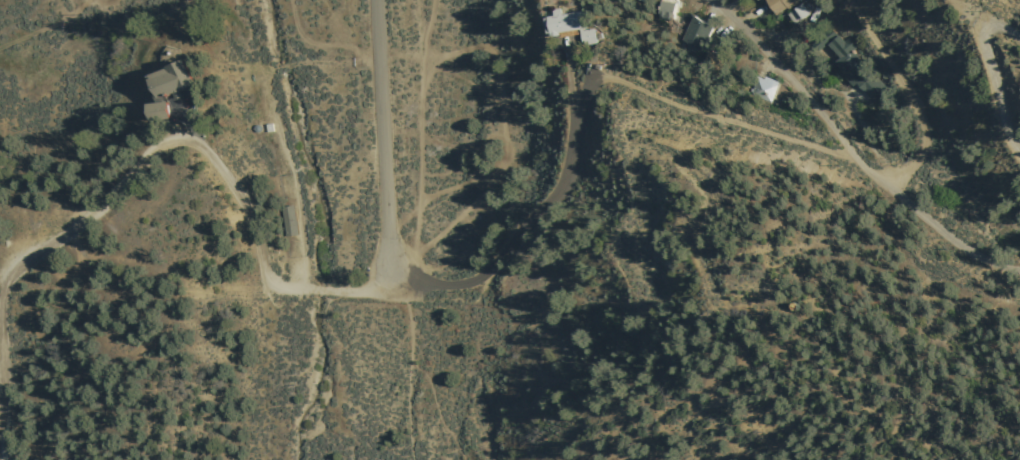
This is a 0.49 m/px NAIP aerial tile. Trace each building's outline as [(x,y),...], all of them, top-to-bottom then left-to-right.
[(667,19),(670,2),(656,0),(653,17),(667,19)] [(792,0),(760,0),(767,15),(793,2),(792,0)] [(781,11),(787,23),(803,14),(796,2),(781,11)] [(580,10),(557,13),(556,8),(548,9),(549,15),(539,17),(542,35),(576,30),(578,45),(594,43),(592,27),(582,29),(580,10)] [(709,25),(689,16),(677,42),(697,51),(709,25)] [(185,85),(177,59),(137,72),(145,101),(134,104),(139,122),(161,115),(154,94),(185,85)] [(747,94),(767,102),(776,82),(756,74),(747,94)]
